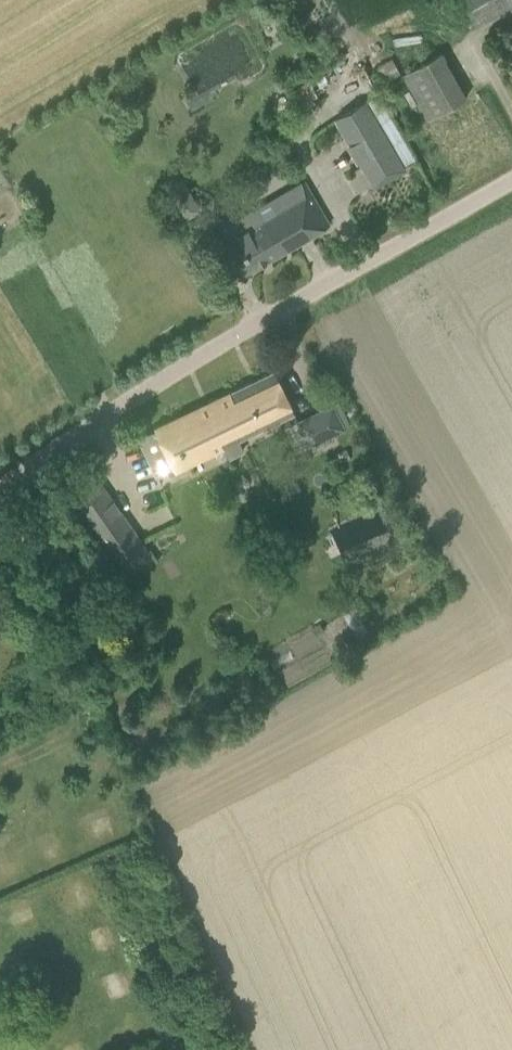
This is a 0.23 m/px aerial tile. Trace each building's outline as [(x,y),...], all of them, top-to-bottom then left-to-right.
[(475,25),(511,5),(511,0),(461,0),(475,25)] [(440,49),(400,71),(425,116),(465,94),(440,49)] [(365,97),(335,114),(362,161),(391,144),(365,97)] [(222,241),(242,274),(329,224),(304,180),(237,219),(232,210),(215,220),(226,239),(222,241)] [(138,436),(157,476),(223,445),(228,456),(243,449),(238,438),(294,410),(274,370),(138,436)] [(312,442),(343,427),(331,402),(300,418),(312,442)] [(148,550),(105,487),(87,499),(80,488),(70,496),(121,569),(148,550)]
